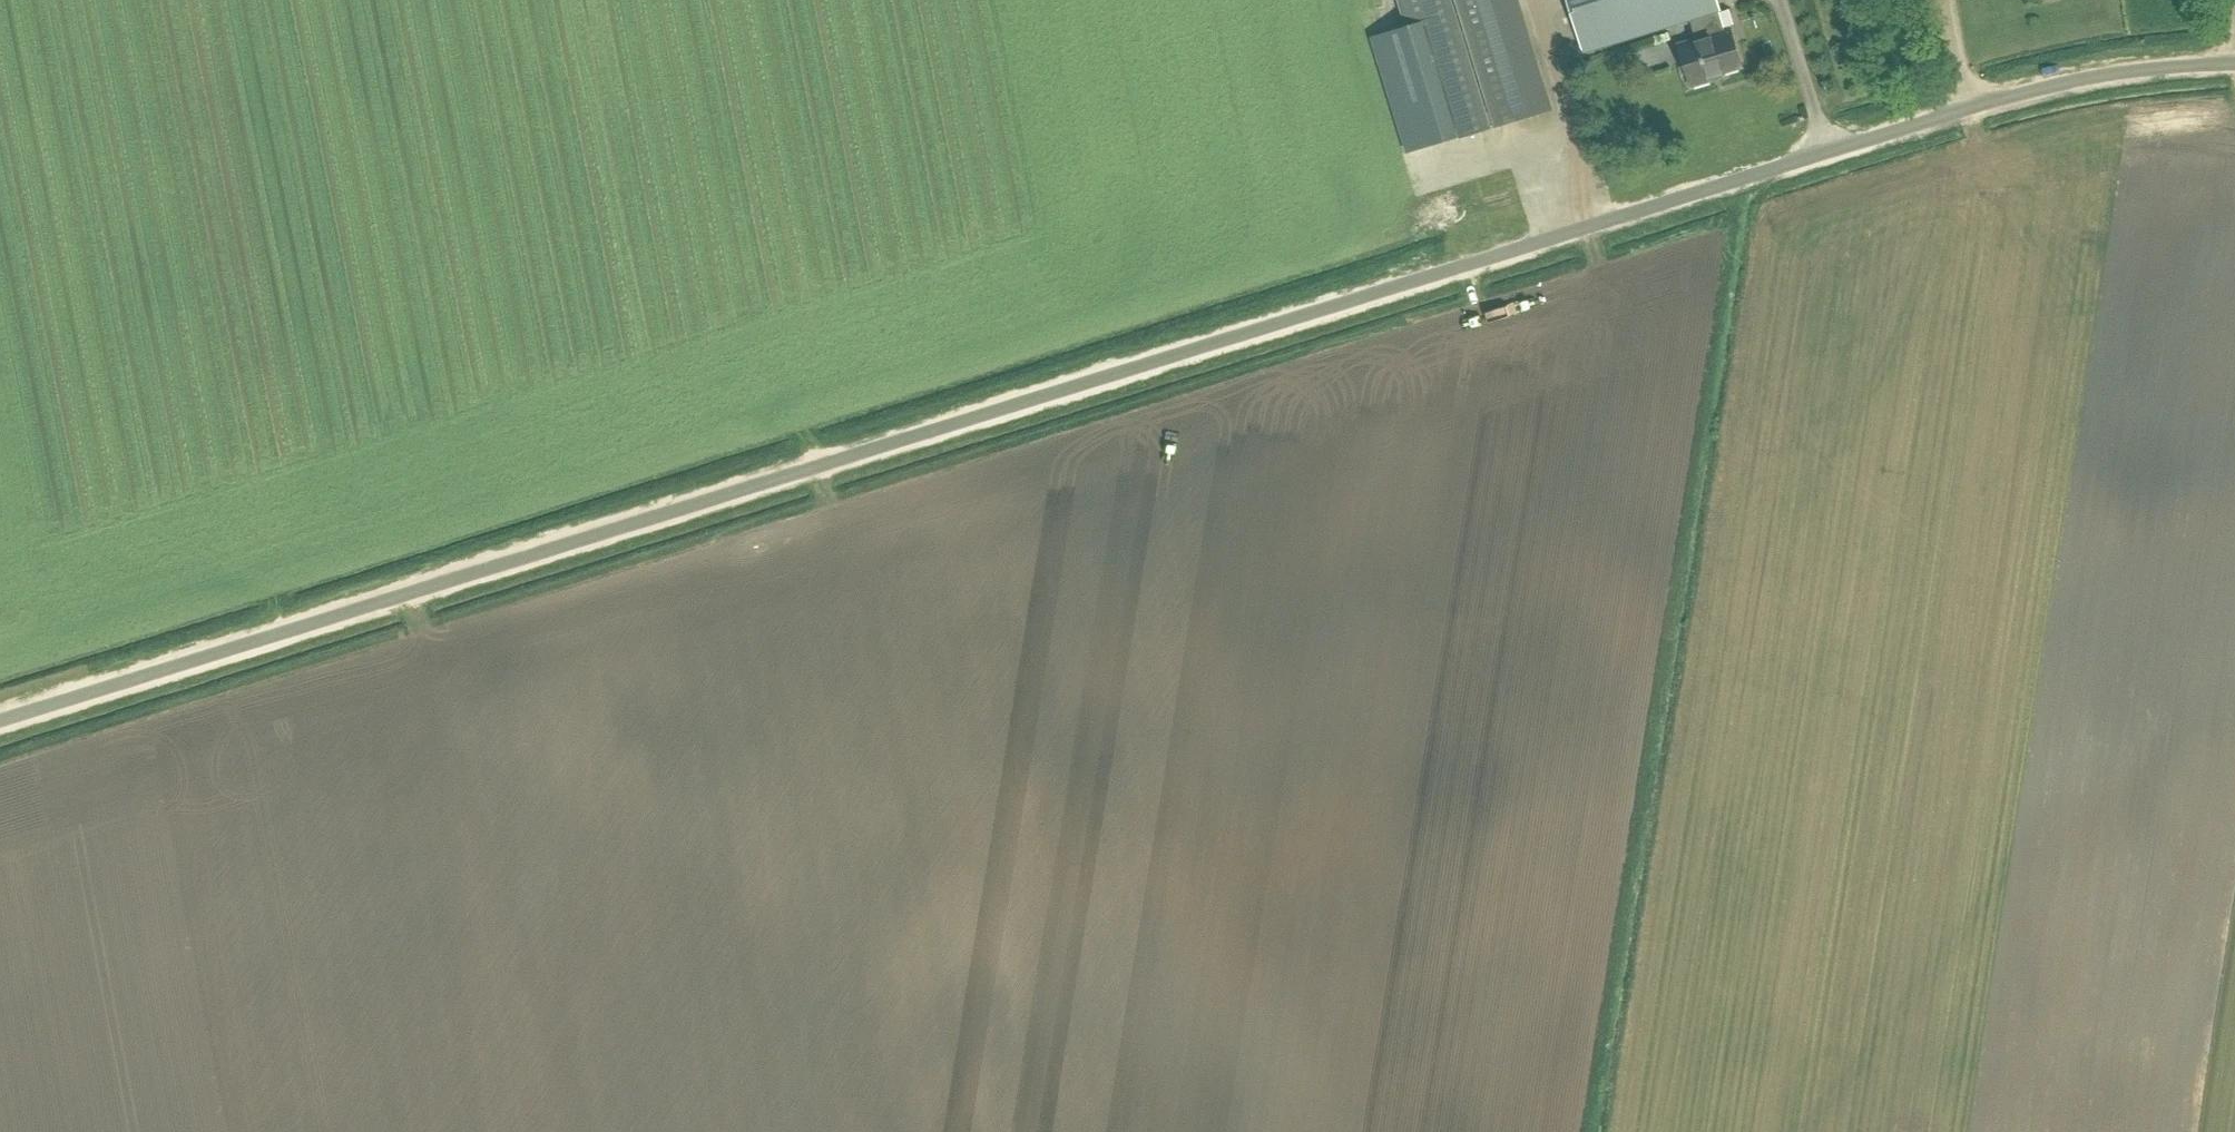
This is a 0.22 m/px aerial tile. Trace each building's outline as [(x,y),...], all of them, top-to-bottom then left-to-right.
[(1409,27),(1373,38),(1408,152),(1548,111),(1514,0),(1400,0),(1409,27)] [(1582,53),(1692,19),(1698,38),(1691,40),(1691,41),(1679,44),(1690,87),(1725,78),(1724,73),(1745,68),(1735,28),(1722,32),(1715,11),(1719,10),(1716,0),(1565,0),(1582,53)]
